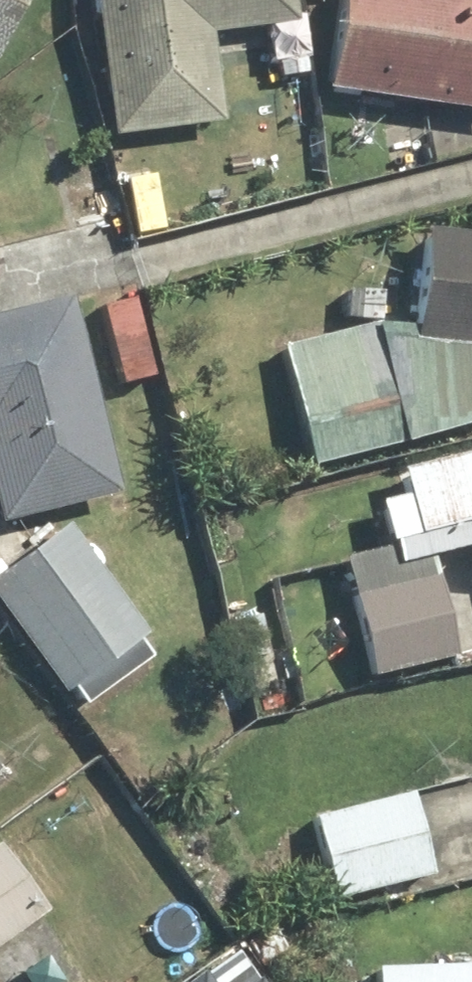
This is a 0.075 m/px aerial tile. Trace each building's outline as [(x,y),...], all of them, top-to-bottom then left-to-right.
[(30,0),(0,0),(0,58),(30,0)] [(297,23),(294,0),(99,0),(111,134),(223,123),(214,31),(297,23)] [(333,96),(471,110),(471,0),(343,0),(333,96)] [(285,344),(317,469),(471,427),(471,232),(425,229),(420,309),(285,344)] [(139,287),(102,295),(122,388),(159,379),(139,287)] [(6,524),(119,495),(68,303),(0,321),(0,501),(6,524)] [(405,472),(411,500),(382,506),(391,545),(471,527),(471,457),(405,472)] [(68,696),(78,689),(91,707),(152,663),(137,642),(148,634),(73,529),(0,581),(0,601),(68,696)] [(427,552),(349,571),(378,681),(455,662),(427,552)] [(412,793),(313,819),(335,902),(434,877),(412,793)] [(0,848),(0,947),(49,908),(0,848)] [(232,950),(189,981),(256,981),(232,950)] [(380,968),(380,981),(471,981),(471,968),(380,968)]
